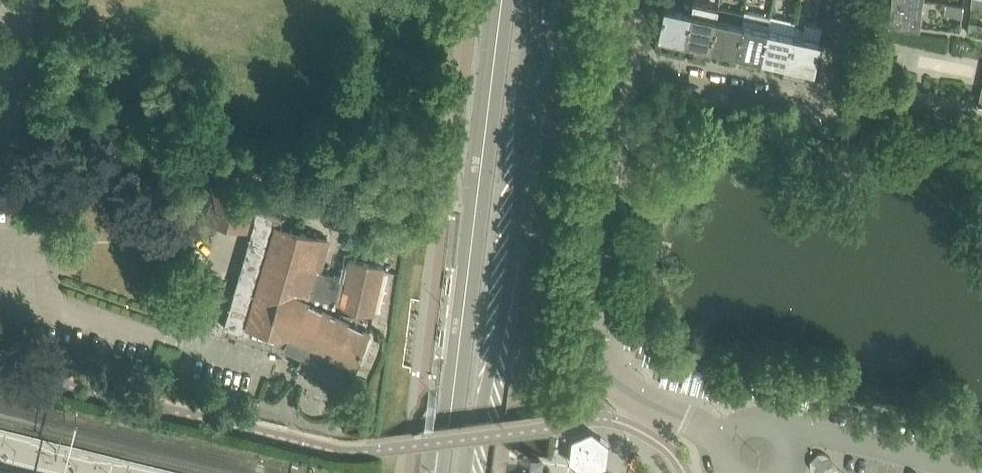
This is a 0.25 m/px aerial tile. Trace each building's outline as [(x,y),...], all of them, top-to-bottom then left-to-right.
[(683,39),(709,45),(717,6),(693,0),(692,0),(690,10),(683,39)] [(888,22),(918,25),(921,0),(891,0),(888,22)] [(961,17),(963,5),(945,3),(944,12),(961,17)] [(690,10),(663,4),(657,33),(683,39),(690,10)] [(709,45),(735,50),(743,11),(717,6),(709,45)] [(743,11),(735,50),(760,56),(769,15),(744,9),(743,11)] [(769,15),(760,56),(786,62),(794,25),(795,21),(769,15)] [(981,33),(981,22),(969,21),(967,32),(981,33)] [(794,25),(786,62),(813,68),(819,38),(818,38),(821,27),(805,24),(804,27),(794,25)] [(246,226),(253,197),(285,205),(288,192),(243,181),(242,185),(217,178),(207,215),(246,226)] [(372,312),(382,266),(350,258),(344,278),(318,269),(327,238),(279,225),(281,217),(257,210),(224,326),(248,333),(250,325),(284,335),(281,344),(304,355),(306,352),(315,356),(313,359),(314,359),(307,372),(340,388),(347,375),(368,328),(366,326),(369,312),(372,312)] [(573,440),(571,459),(586,471),(591,469),(595,436),(591,433),(573,440)] [(606,444),(595,436),(591,469),(604,463),(606,444)] [(525,459),(524,465),(538,467),(538,466),(539,461),(539,456),(525,454),(525,459)]
